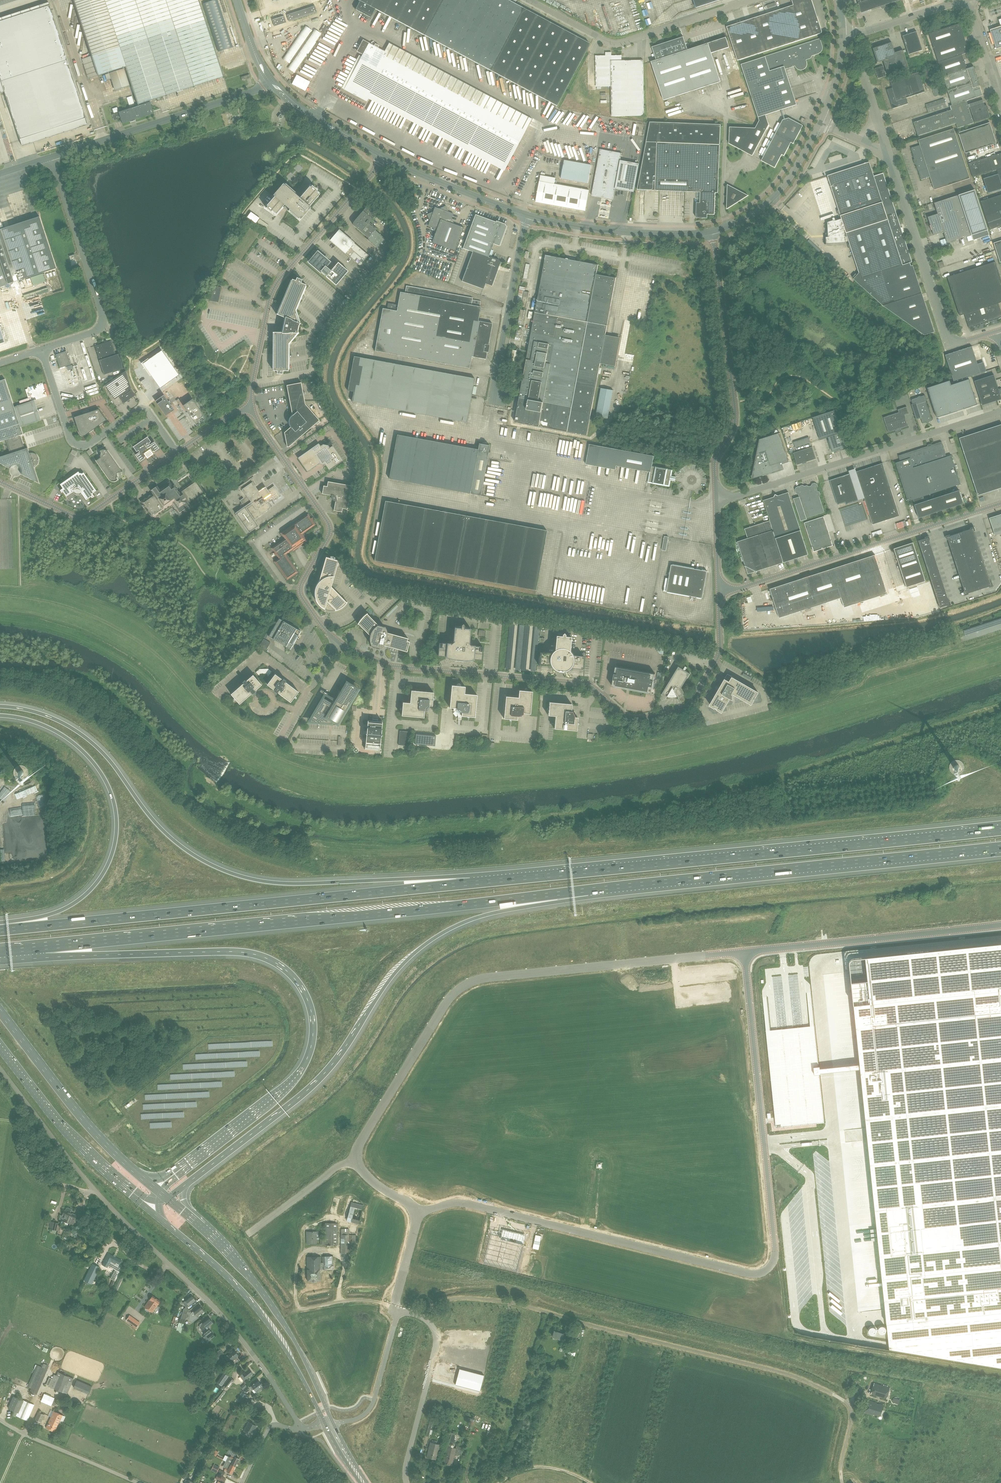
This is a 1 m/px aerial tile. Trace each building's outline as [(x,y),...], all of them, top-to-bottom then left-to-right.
[(223,77),(221,72),(198,0),(74,0),(76,4),(84,29),(93,56),(82,59),(88,78),(99,75),(126,67),(139,104),(166,95),(194,86),(223,77)] [(203,2),(219,49),(233,45),(219,0),(209,0),(203,2)] [(523,88),(557,106),(568,85),(579,64),(586,51),(590,44),(567,32),(543,19),(508,0),(358,0),(360,1),(355,9),(371,17),(375,9),(389,16),(409,27),(430,38),(461,55),(479,64),(498,75),(523,88)] [(817,17),(817,16),(816,16),(815,16),(814,16),(812,12),(813,11),(813,10),(810,0),(792,0),(793,5),(776,11),(751,19),(727,27),(730,36),(738,60),(740,60),(779,47),(815,35),(821,33),(822,33),(822,32),(822,31),(817,17)] [(868,10),(900,0),(857,0),(862,13),(868,10)] [(0,21),(0,93),(5,91),(19,137),(22,146),(34,142),(88,125),(50,5),(0,21)] [(947,89),(952,105),(967,101),(981,96),(983,95),(980,86),(974,67),(973,67),(967,69),(964,59),(966,58),(964,54),(968,52),(969,52),(964,37),(960,23),(929,33),(934,49),(940,69),(947,89)] [(996,49),(1000,47),(1000,26),(990,30),(996,49)] [(295,70),(298,66),(305,56),(306,57),(316,42),(315,42),(318,38),(304,28),(286,52),(287,53),(285,57),(287,58),(286,59),(288,61),(288,60),(292,62),(289,66),(295,70)] [(923,50),(918,34),(917,31),(903,36),(907,49),(909,55),(923,50)] [(688,50),(683,37),(663,43),(662,42),(661,43),(660,43),(660,44),(652,47),(656,60),(651,62),(664,100),(677,96),(700,88),(721,82),(711,53),(729,47),(726,37),(688,50)] [(819,39),(765,57),(741,65),(743,71),(759,120),(755,128),(729,127),(729,143),(744,151),(752,156),(769,125),(766,115),(781,110),(797,105),(785,68),(795,65),(797,68),(800,69),(803,69),(805,67),(806,64),(806,62),(805,59),(810,57),(810,55),(818,53),(820,52),(821,50),(822,48),(822,46),(819,39)] [(389,43),(384,52),(377,48),(379,46),(375,44),(374,41),(372,42),(373,45),(373,46),(363,41),(357,51),(363,54),(344,89),(367,102),(370,96),(392,108),(412,118),(506,168),(532,119),(515,110),(493,98),(472,87),(451,76),(430,65),(389,43)] [(878,62),(883,61),(888,76),(909,69),(903,50),(895,52),(892,42),(873,48),(878,62)] [(601,86),(611,86),(611,56),(611,52),(610,52),(608,53),(606,53),(606,56),(596,56),(596,70),(596,86),(597,86),(597,89),(601,89),(601,86)] [(643,60),(637,60),(621,61),(621,55),(611,56),(611,86),(612,102),(612,116),(644,115),(643,64),(643,60)] [(875,69),(878,79),(886,76),(883,66),(875,69)] [(930,68),(924,70),(927,79),(932,77),(930,68)] [(124,69),(109,73),(105,75),(107,80),(111,79),(115,90),(130,86),(124,69)] [(892,88),(887,90),(893,108),(908,104),(906,98),(925,92),(919,72),(890,81),(892,88)] [(935,97),(941,94),(938,87),(932,89),(935,97)] [(132,96),(127,98),(130,107),(135,105),(132,96)] [(944,98),(926,104),(928,112),(946,107),(944,98)] [(985,106),(984,102),(983,100),(969,104),(975,122),(986,119),(990,117),(986,105),(985,106)] [(974,123),(967,101),(952,105),(950,106),(951,110),(914,122),(918,136),(956,123),(958,128),(974,123)] [(119,112),(122,122),(122,124),(154,113),(153,111),(150,102),(119,112)] [(793,143),(803,125),(789,118),(785,119),(783,120),(761,160),(775,167),(782,154),(784,155),(791,142),(793,143)] [(715,214),(715,192),(719,193),(720,142),(720,125),(650,122),(638,190),(685,191),(701,192),(700,203),(697,203),(696,217),(707,218),(707,214),(715,214)] [(990,122),(988,123),(958,133),(965,153),(996,143),(990,122)] [(921,180),(930,177),(934,190),(970,178),(954,129),(918,140),(920,145),(911,148),(921,180)] [(592,195),(613,199),(615,189),(634,192),(639,164),(620,160),(622,153),(600,149),(592,195)] [(974,177),(997,170),(1000,168),(1000,153),(973,162),(970,152),(965,154),(968,163),(973,177),(974,177)] [(591,165),(564,160),(561,178),(588,183),(591,165)] [(858,283),(883,306),(925,335),(935,332),(922,293),(913,265),(911,266),(910,263),(912,262),(902,232),(901,228),(891,198),(890,194),(888,187),(887,184),(883,173),(874,176),(873,172),(869,162),(827,175),(828,176),(841,219),(836,221),(835,218),(834,218),(833,218),(832,218),(833,219),(833,220),(827,222),(828,237),(826,237),(826,244),(846,242),(845,237),(847,236),(859,273),(853,279),(855,281),(858,283)] [(997,170),(991,172),(992,175),(998,173),(998,174),(983,179),(988,193),(1000,189),(1000,168),(997,170)] [(585,211),(585,210),(589,190),(556,184),(557,181),(555,181),(556,178),(541,175),(536,202),(585,211)] [(268,206),(266,208),(271,212),(272,211),(276,214),(285,204),(290,208),(288,211),(298,219),(299,218),(301,219),(310,208),(309,207),(320,195),(316,191),(317,190),(312,185),(310,187),(309,187),(299,199),(294,194),(295,192),(286,184),(284,185),(283,184),(273,195),(275,196),(267,205),(268,206)] [(748,195),(733,187),(732,187),(727,184),(727,209),(748,195)] [(975,190),(959,195),(934,203),(938,214),(928,217),(934,235),(944,232),(947,243),(971,235),(972,235),(973,240),(989,235),(988,230),(975,190)] [(981,201),(985,215),(1000,210),(1000,194),(981,201)] [(367,206),(361,213),(355,220),(356,221),(354,222),(354,223),(354,224),(354,225),(355,225),(356,227),(367,237),(365,238),(377,248),(385,239),(375,230),(377,229),(369,222),(377,214),(367,206)] [(432,242),(434,243),(455,250),(463,227),(454,224),(451,218),(453,214),(448,212),(446,206),(439,209),(435,207),(433,212),(427,214),(430,221),(428,225),(433,227),(436,233),(432,242)] [(985,215),(990,229),(1000,226),(1000,210),(985,215)] [(507,226),(506,226),(505,225),(506,224),(496,221),(496,222),(475,214),(463,248),(472,252),(488,257),(493,244),(499,246),(507,226)] [(30,277),(43,272),(56,268),(39,216),(33,218),(16,224),(1,229),(0,227),(3,226),(0,218),(0,286),(30,277)] [(328,239),(358,264),(363,258),(365,260),(369,255),(339,230),(334,236),(333,234),(332,234),(328,239)] [(334,262),(333,262),(333,261),(333,260),(332,260),(331,260),(331,261),(329,261),(317,252),(309,262),(309,261),(309,262),(321,272),(326,276),(336,285),(348,271),(338,262),(337,264),(334,262)] [(492,286),(499,266),(500,262),(499,261),(499,260),(490,256),(489,257),(488,257),(472,252),(462,281),(483,289),(485,284),(492,286)] [(593,289),(598,262),(547,253),(543,272),(541,284),(549,285),(553,284),(554,287),(558,285),(558,287),(561,287),(564,286),(564,288),(570,289),(573,297),(573,298),(578,299),(578,296),(581,296),(582,291),(586,289),(587,291),(593,289)] [(72,265),(77,263),(75,254),(69,256),(72,265)] [(985,323),(985,324),(989,323),(988,321),(1000,317),(1000,312),(998,303),(1000,302),(1000,279),(995,262),(947,277),(960,316),(964,314),(969,328),(985,323)] [(289,343),(298,333),(298,334),(299,333),(298,332),(298,330),(299,326),(299,324),(301,324),(301,323),(300,323),(296,310),(306,285),(301,283),(302,280),(297,277),(295,280),(292,279),(282,304),(278,314),(277,313),(276,314),(284,317),(281,332),(273,332),(273,333),(274,333),(273,343),(273,371),(277,371),(277,374),(283,374),(283,371),(288,371),(289,343)] [(213,286),(210,297),(210,300),(218,302),(222,288),(217,287),(213,286)] [(469,368),(472,356),(486,359),(492,323),(478,321),(481,307),(480,306),(481,301),(472,300),(472,298),(406,286),(405,293),(400,292),(398,305),(388,303),(387,309),(383,308),(375,351),(469,368)] [(529,292),(525,291),(526,287),(520,286),(518,295),(523,296),(521,307),(526,308),(527,303),(529,292)] [(104,342),(94,346),(99,360),(116,355),(111,340),(107,342),(107,341),(106,341),(104,342)] [(972,346),(960,350),(959,351),(967,377),(972,376),(980,373),(972,346)] [(162,350),(143,363),(160,388),(179,375),(162,350)] [(56,355),(60,367),(61,367),(70,364),(66,351),(56,355)] [(959,351),(955,352),(945,355),(952,377),(954,381),(967,377),(959,351)] [(125,368),(120,353),(116,355),(99,360),(104,375),(125,368)] [(475,378),(404,365),(354,356),(348,390),(354,392),(352,401),(467,422),(472,395),(475,378)] [(76,377),(72,365),(66,366),(70,379),(76,377)] [(136,395),(131,388),(126,371),(105,385),(115,399),(118,397),(123,403),(136,395)] [(996,400),(1000,399),(1000,396),(994,375),(974,381),(982,405),(996,400)] [(10,453),(0,456),(0,463),(10,468),(11,466),(12,465),(14,465),(15,464),(17,465),(17,466),(18,466),(19,466),(20,466),(21,467),(22,469),(22,470),(22,472),(21,474),(39,483),(34,467),(35,466),(37,465),(38,463),(39,461),(39,459),(38,458),(38,456),(36,454),(35,453),(33,453),(31,453),(29,453),(27,448),(25,448),(20,435),(23,434),(14,406),(5,379),(0,380),(0,441),(5,439),(10,453)] [(949,380),(927,388),(930,398),(937,419),(977,406),(976,404),(968,379),(951,385),(949,380)] [(290,426),(291,427),(284,432),(286,441),(287,447),(289,446),(319,420),(305,404),(301,382),(287,385),(292,415),(291,417),(290,418),(289,420),(289,422),(289,424),(290,426)] [(608,419),(613,390),(601,388),(596,416),(608,419)] [(155,401),(166,416),(174,410),(170,403),(171,402),(169,400),(168,401),(164,394),(155,401)] [(913,404),(912,404),(911,404),(916,420),(921,418),(922,422),(923,422),(926,422),(929,423),(930,420),(931,420),(931,419),(926,401),(927,400),(927,399),(926,396),(924,395),(921,396),(920,396),(918,397),(917,397),(912,399),(912,400),(913,404)] [(203,416),(204,415),(191,397),(182,404),(196,425),(205,419),(203,416)] [(880,421),(875,423),(878,434),(913,421),(906,402),(876,412),(880,421)] [(99,409),(74,417),(79,433),(80,434),(81,435),(82,435),(83,436),(84,435),(85,435),(86,435),(106,420),(99,409)] [(813,417),(813,419),(820,440),(828,437),(833,451),(841,449),(841,450),(847,448),(834,410),(813,417)] [(959,438),(978,495),(1000,488),(1000,424),(959,438)] [(793,429),(786,432),(789,443),(793,442),(792,440),(794,439),(792,433),(794,432),(793,429)] [(757,477),(763,475),(784,469),(782,464),(789,462),(780,433),(760,439),(753,472),(753,473),(753,474),(753,475),(753,476),(754,477),(755,477),(756,477),(757,477)] [(487,459),(488,451),(490,445),(479,443),(478,449),(397,435),(397,434),(391,467),(389,478),(480,495),(487,459)] [(154,454),(152,452),(153,451),(154,451),(159,448),(154,441),(150,444),(149,443),(151,441),(147,436),(133,446),(137,451),(138,450),(140,452),(136,455),(140,461),(145,458),(144,457),(146,456),(147,458),(154,454)] [(908,501),(913,499),(915,504),(919,518),(963,503),(959,490),(929,500),(928,497),(924,498),(923,496),(961,484),(956,469),(958,468),(957,464),(955,465),(951,455),(947,457),(942,442),(898,456),(900,461),(895,463),(908,501)] [(332,446),(330,447),(328,445),(323,444),(321,446),(319,444),(298,458),(307,471),(319,462),(320,464),(324,464),(326,463),(330,470),(342,462),(342,461),(332,446)] [(616,466),(651,472),(652,467),(654,456),(590,444),(586,464),(616,470),(616,466)] [(793,453),(797,465),(803,463),(806,462),(816,458),(812,447),(793,453)] [(121,470),(108,452),(108,451),(107,450),(106,450),(105,450),(104,449),(103,449),(102,450),(101,450),(100,451),(100,452),(101,453),(100,455),(100,456),(101,457),(96,460),(109,479),(110,480),(111,481),(112,481),(113,481),(114,481),(115,481),(116,480),(117,480),(117,479),(116,478),(116,477),(117,476),(117,475),(117,474),(116,473),(121,470)] [(149,462),(144,466),(147,470),(152,466),(149,462)] [(855,472),(856,474),(851,475),(850,474),(830,480),(837,504),(845,502),(846,504),(859,500),(858,498),(863,496),(873,524),(900,516),(882,463),(855,472)] [(651,472),(649,482),(651,482),(669,485),(672,470),(652,467),(651,472)] [(78,471),(60,484),(64,490),(63,491),(66,496),(75,490),(76,492),(79,492),(80,491),(86,500),(91,496),(90,495),(96,491),(84,472),(83,473),(79,472),(78,471)] [(258,483),(253,476),(237,488),(243,498),(240,500),(245,506),(235,513),(249,533),(259,526),(254,519),(271,508),(266,501),(272,497),(274,501),(281,496),(274,486),(268,490),(266,487),(259,491),(255,486),(258,483)] [(156,516),(159,514),(172,505),(179,515),(192,506),(189,502),(203,492),(196,481),(183,490),(184,492),(180,494),(174,485),(173,486),(170,482),(159,489),(157,486),(150,491),(153,494),(141,502),(152,516),(150,517),(152,521),(157,517),(156,516)] [(328,481),(328,482),(327,486),(324,485),(322,494),(332,495),(332,497),(334,500),(336,500),(334,510),(342,512),(343,508),(347,509),(352,485),(328,481)] [(799,497),(793,498),(801,521),(807,519),(807,518),(824,512),(819,496),(820,494),(820,492),(817,491),(817,489),(818,486),(817,484),(815,483),(812,483),(811,486),(809,486),(807,485),(804,486),(803,488),(802,489),(801,487),(799,486),(796,487),(795,489),(796,494),(798,495),(799,497)] [(774,497),(763,500),(770,520),(781,555),(783,562),(808,553),(788,492),(778,495),(776,495),(775,495),(774,497)] [(767,529),(758,500),(742,505),(751,534),(767,529)] [(374,560),(536,590),(547,530),(385,501),(374,560)] [(992,527),(993,528),(995,535),(1000,533),(1000,514),(999,513),(995,516),(989,518),(992,527)] [(311,519),(308,514),(281,533),(285,539),(272,548),(275,552),(274,553),(275,555),(276,554),(279,558),(275,561),(287,579),(298,572),(285,554),(292,549),(293,550),(298,547),(296,544),(300,541),(301,543),(306,540),(302,534),(315,525),(312,520),(313,519),(312,518),(311,519)] [(833,545),(831,541),(824,516),(804,523),(812,547),(814,552),(833,545)] [(974,527),(970,528),(971,529),(950,535),(950,534),(946,536),(947,540),(948,539),(965,591),(963,591),(965,595),(969,594),(968,593),(989,586),(989,587),(993,586),(992,582),(991,582),(974,531),(975,530),(974,527)] [(950,601),(949,601),(929,540),(930,540),(929,536),(925,537),(925,538),(918,540),(940,607),(947,605),(947,606),(951,605),(950,601)] [(752,565),(781,556),(775,538),(750,546),(752,554),(749,555),(752,565)] [(926,581),(913,542),(894,549),(906,587),(926,581)] [(887,593),(875,555),(770,589),(779,618),(827,602),(830,604),(829,605),(832,614),(835,616),(835,614),(839,616),(838,617),(841,619),(849,616),(850,616),(854,607),(853,604),(887,593)] [(334,576),(337,566),(339,560),(326,556),(319,580),(318,582),(317,584),(316,586),(315,588),(315,590),(314,593),(314,595),(315,597),(315,598),(316,600),(316,601),(318,603),(319,605),(320,606),(321,607),(323,608),(325,609),(327,601),(335,609),(335,610),(336,610),(339,609),(340,609),(342,608),(343,607),(345,605),(347,603),(347,602),(347,601),(346,602),(331,586),(334,576)] [(671,565),(667,591),(702,598),(707,571),(671,565)] [(407,651),(408,646),(410,641),(409,641),(407,640),(408,638),(387,632),(386,631),(386,630),(386,629),(385,628),(385,627),(385,626),(378,625),(377,625),(378,624),(367,613),(366,614),(365,615),(364,616),(362,617),(361,618),(360,619),(359,621),(358,622),(358,623),(358,624),(358,623),(371,636),(371,637),(371,638),(371,639),(371,640),(371,642),(372,643),(373,644),(373,645),(376,646),(379,647),(380,645),(381,646),(382,644),(390,646),(399,649),(404,651),(407,651)] [(279,618),(269,636),(266,634),(263,638),(264,638),(260,645),(267,649),(272,639),(273,638),(290,649),(300,631),(279,618)] [(438,655),(449,656),(449,657),(450,658),(453,659),(454,659),(457,659),(459,660),(461,660),(464,660),(467,660),(469,660),(471,659),(482,660),(483,646),(471,645),(469,643),(470,627),(464,627),(464,625),(463,623),(461,625),(461,626),(455,626),(454,641),(451,643),(439,642),(438,655)] [(539,665),(553,666),(554,667),(555,668),(556,669),(557,669),(557,670),(558,670),(559,671),(561,671),(562,671),(563,671),(564,671),(565,671),(566,670),(567,670),(569,669),(570,669),(570,668),(582,669),(584,656),(574,655),(574,654),(573,653),(573,652),(572,651),(571,650),(570,650),(570,649),(571,637),(565,636),(565,634),(564,633),(562,634),(562,636),(556,635),(555,650),(554,651),(553,652),(552,653),(540,652),(539,665)] [(616,666),(612,686),(652,693),(655,674),(616,666)] [(667,698),(668,696),(668,695),(678,695),(679,698),(684,695),(681,689),(690,673),(686,670),(688,667),(686,666),(684,668),(684,669),(679,666),(662,695),(667,698)] [(275,673),(267,684),(274,689),(278,692),(291,702),(299,691),(275,673)] [(240,704),(250,694),(262,684),(253,674),(231,694),(240,704)] [(759,692),(736,679),(732,677),(732,678),(728,677),(727,680),(725,679),(710,705),(722,712),(730,698),(733,700),(733,699),(733,694),(733,693),(752,704),(759,692)] [(336,723),(339,722),(357,691),(356,688),(349,683),(346,684),(334,704),(325,698),(322,699),(310,719),(311,722),(330,723),(332,720),(336,723)] [(452,685),(450,707),(456,708),(458,709),(457,711),(459,712),(460,711),(462,712),(461,715),(475,717),(477,694),(464,693),(465,686),(452,685)] [(424,717),(425,710),(426,710),(426,709),(428,710),(430,708),(428,707),(429,706),(429,705),(432,705),(433,696),(433,692),(411,690),(410,702),(403,702),(402,715),(424,717)] [(532,691),(528,691),(519,690),(518,697),(506,696),(504,718),(517,719),(517,716),(518,716),(520,715),(520,717),(522,716),(522,714),(523,714),(523,713),(530,713),(532,691)] [(576,730),(578,717),(574,717),(574,716),(573,714),(575,714),(574,712),(573,712),(572,711),(571,711),(572,704),(549,702),(548,715),(555,716),(554,728),(576,730)] [(375,719),(372,719),(372,722),(368,721),(365,748),(380,749),(383,723),(378,722),(378,719),(375,719)] [(399,745),(409,746),(411,732),(400,731),(399,745)] [(954,760),(952,761),(951,762),(950,763),(949,764),(949,766),(949,768),(949,770),(950,771),(951,772),(952,774),(953,774),(955,775),(957,775),(958,775),(960,774),(961,773),(962,772),(963,771),(964,769),(964,767),(964,766),(963,764),(963,763),(962,762),(960,761),(959,760),(957,760),(956,760),(954,760)] [(18,766),(17,767),(16,768),(15,769),(15,770),(14,771),(14,772),(14,774),(14,775),(15,776),(15,777),(16,778),(17,778),(18,779),(19,779),(20,780),(21,780),(22,780),(23,779),(24,779),(25,778),(26,778),(26,777),(27,777),(27,776),(28,775),(28,774),(28,773),(28,772),(28,771),(27,770),(27,769),(26,768),(25,767),(24,767),(23,766),(22,766),(21,766),(20,766),(19,766),(18,766)] [(849,963),(887,1323),(1000,1312),(1000,943),(854,958),(853,958),(852,958),(852,959),(851,959),(851,960),(850,960),(850,961),(850,962),(849,962),(849,963)] [(775,1129),(824,1124),(818,1067),(814,1027),(804,1028),(777,1030),(766,1031),(774,1117),(775,1129)] [(59,1219),(67,1222),(70,1212),(64,1210),(62,1215),(61,1215),(59,1219)] [(67,1222),(73,1225),(75,1219),(77,1215),(70,1212),(67,1222)] [(58,1223),(54,1222),(52,1232),(56,1233),(56,1230),(59,1231),(60,1225),(58,1225),(58,1223)] [(337,1241),(338,1224),(328,1224),(327,1240),(337,1241)] [(282,1225),(270,1233),(309,1289),(342,1283),(303,1228),(291,1237),(282,1225)] [(64,1238),(67,1239),(68,1236),(70,1237),(71,1232),(67,1230),(68,1228),(66,1228),(63,1235),(64,1236),(64,1238)] [(491,1233),(484,1262),(517,1271),(526,1235),(503,1229),(501,1235),(491,1233)] [(110,1264),(115,1266),(117,1263),(120,1265),(122,1261),(108,1253),(104,1261),(110,1264)] [(100,1267),(92,1263),(84,1280),(92,1283),(100,1267)] [(113,1279),(115,1281),(118,1275),(121,1269),(118,1267),(115,1273),(114,1273),(111,1278),(113,1279)] [(122,1278),(119,1277),(113,1290),(116,1291),(122,1278)] [(627,1292),(625,1298),(646,1303),(647,1297),(627,1292)] [(188,1311),(189,1309),(187,1307),(196,1300),(192,1295),(185,1300),(186,1301),(183,1303),(186,1307),(184,1309),(181,1318),(180,1318),(179,1322),(184,1324),(186,1318),(188,1311)] [(145,1307),(152,1312),(158,1305),(160,1301),(152,1296),(150,1299),(145,1307)] [(191,1312),(189,1309),(188,1311),(186,1318),(189,1319),(192,1322),(199,1317),(198,1316),(204,1311),(200,1306),(191,1312)] [(887,1323),(889,1351),(1000,1369),(1000,1312),(887,1323)] [(126,1320),(137,1327),(140,1322),(129,1315),(126,1320)] [(200,1326),(199,1327),(202,1331),(207,1327),(213,1322),(209,1317),(199,1325),(200,1326)] [(207,1327),(202,1331),(205,1335),(206,1334),(209,1339),(214,1335),(207,1327)] [(562,1337),(563,1332),(560,1331),(560,1332),(554,1331),(552,1336),(561,1339),(562,1337)] [(568,1353),(573,1355),(574,1352),(576,1352),(579,1340),(575,1339),(575,1340),(571,1339),(568,1353)] [(224,1357),(227,1362),(229,1361),(229,1362),(232,1360),(232,1361),(237,1357),(236,1356),(238,1355),(234,1349),(224,1357)] [(205,1361),(209,1366),(220,1358),(219,1358),(215,1352),(208,1358),(209,1358),(205,1361)] [(215,1366),(218,1369),(221,1366),(226,1362),(223,1358),(218,1362),(218,1363),(216,1364),(217,1365),(215,1366)] [(30,1391),(37,1394),(47,1369),(41,1366),(30,1391)] [(240,1376),(243,1380),(246,1378),(253,1373),(249,1368),(242,1373),(240,1376)] [(484,1375),(459,1369),(455,1384),(480,1390),(484,1375)] [(49,1386),(67,1394),(74,1378),(58,1371),(56,1375),(54,1374),(52,1378),(49,1385),(49,1386)] [(216,1382),(222,1385),(229,1376),(223,1372),(216,1382)] [(222,1388),(224,1390),(226,1386),(228,1388),(234,1380),(230,1377),(224,1385),(222,1388)] [(88,1393),(91,1386),(77,1380),(74,1387),(88,1393)] [(251,1385),(250,1387),(252,1390),(254,1389),(255,1391),(262,1385),(262,1384),(261,1383),(260,1383),(258,1380),(251,1385)] [(890,1387),(887,1386),(883,1385),(874,1383),(871,1394),(887,1399),(890,1387)] [(240,1395),(245,1397),(246,1394),(244,1393),(245,1392),(246,1393),(250,1389),(247,1386),(243,1389),(242,1390),(241,1392),(240,1394),(240,1395)] [(214,1400),(217,1402),(219,1401),(218,1400),(225,1391),(223,1390),(214,1400)] [(41,1401),(51,1405),(54,1398),(44,1393),(41,1401)] [(245,1397),(240,1395),(237,1401),(242,1403),(245,1397)] [(16,1415),(28,1420),(34,1404),(23,1399),(16,1415)] [(869,1400),(865,1412),(873,1415),(873,1414),(880,1416),(884,1405),(879,1403),(879,1404),(877,1404),(877,1403),(869,1400)] [(35,1419),(41,1422),(45,1414),(38,1411),(35,1419)] [(54,1411),(46,1427),(55,1431),(63,1415),(54,1411)] [(252,1434),(254,1436),(256,1432),(254,1430),(256,1426),(249,1421),(244,1430),(251,1434),(252,1434)] [(447,1446),(443,1461),(452,1463),(455,1453),(461,1455),(463,1448),(456,1446),(456,1448),(453,1448),(455,1439),(457,1435),(457,1434),(455,1434),(453,1433),(452,1433),(448,1446),(447,1446)] [(440,1444),(430,1442),(427,1457),(436,1459),(440,1444)] [(212,1447),(210,1453),(216,1456),(218,1451),(216,1450),(216,1449),(212,1447)] [(231,1464),(235,1466),(239,1459),(234,1456),(234,1457),(231,1455),(230,1458),(233,1460),(231,1464)] [(377,1458),(373,1457),(372,1460),(375,1461),(374,1466),(379,1467),(382,1456),(378,1455),(377,1458)] [(219,1467),(214,1464),(211,1470),(217,1473),(219,1467)] [(227,1471),(232,1474),(235,1466),(231,1464),(228,1468),(226,1467),(224,1470),(227,1471)]
